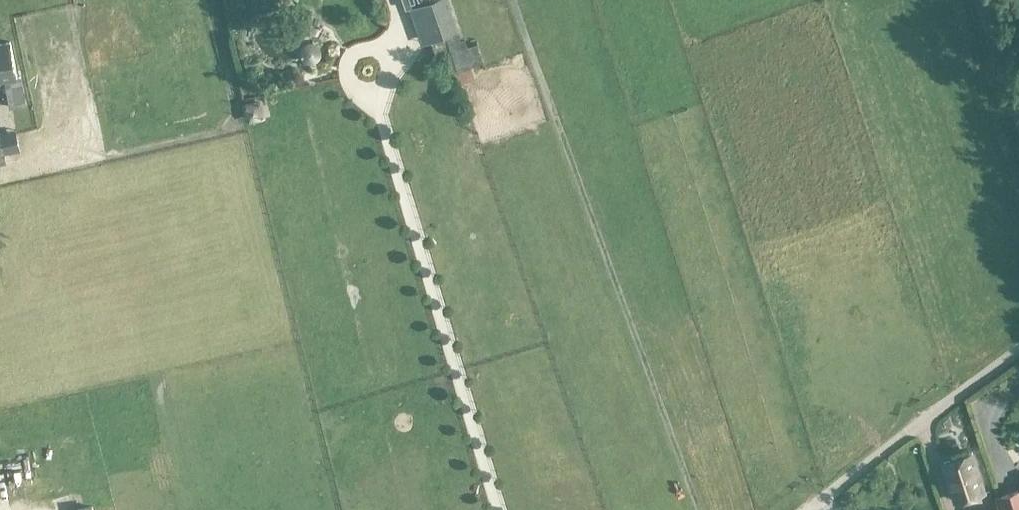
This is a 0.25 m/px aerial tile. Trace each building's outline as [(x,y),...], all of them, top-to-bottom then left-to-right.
[(407,9),(417,5),(431,0),(404,0),(407,9)] [(457,32),(458,32),(446,0),(431,0),(417,5),(430,42),(446,36),(457,32)] [(457,32),(446,36),(460,76),(462,82),(476,78),(474,71),(472,64),(483,61),(484,61),(478,42),(472,44),(468,45),(467,44),(465,38),(463,39),(461,40),(458,32),(457,32)] [(16,75),(10,40),(0,42),(0,79),(5,78),(10,106),(26,103),(20,75),(16,75)] [(965,496),(965,498),(984,492),(971,452),(950,459),(951,461),(944,463),(955,499),(965,496)] [(999,498),(1003,509),(1018,509),(1018,491),(999,498)]
